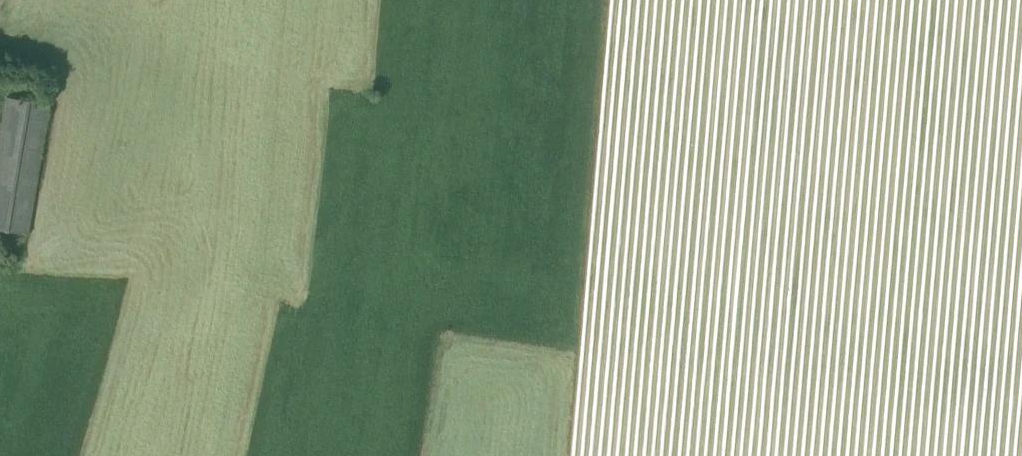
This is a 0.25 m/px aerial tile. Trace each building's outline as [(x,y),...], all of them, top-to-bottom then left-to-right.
[(0,125),(0,230),(29,234),(50,104),(5,96),(0,125)]
